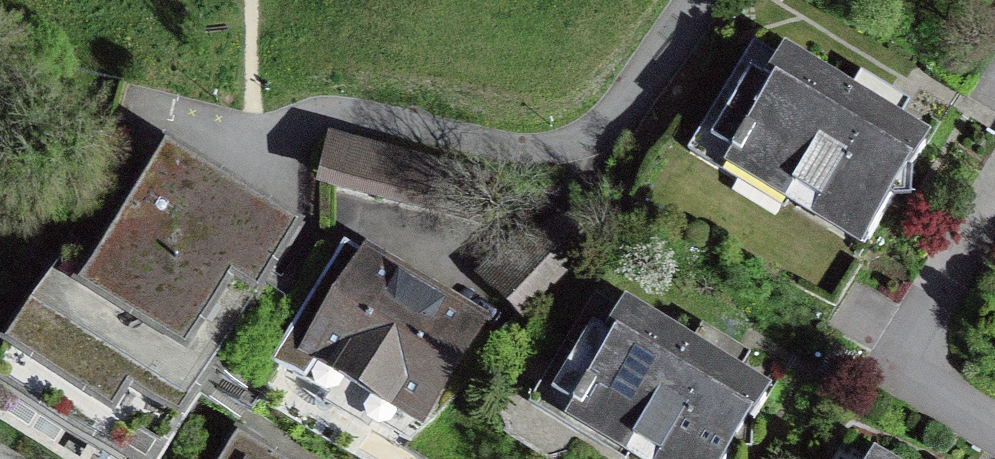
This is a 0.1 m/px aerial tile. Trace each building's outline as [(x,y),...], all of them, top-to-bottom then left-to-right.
[(925,147),(892,128),(908,102),(861,74),(846,100),(779,59),(784,51),(759,35),(688,153),(784,211),(789,203),(864,248),(869,239),(925,147)] [(337,143),(328,179),(483,216),(491,180),(337,143)] [(55,270),(0,360),(0,384),(97,443),(112,417),(163,448),(242,320),(216,305),(247,254),(273,270),(298,229),(268,210),(257,228),(211,200),(222,182),(165,147),(81,285),(55,270)] [(569,222),(505,252),(481,278),(520,315),(590,241),(569,222)] [(352,297),(326,281),(276,364),(402,438),(471,324),(372,265),(352,297)] [(775,385),(742,365),(748,354),(702,326),(696,336),(629,296),(625,303),(600,288),(528,405),(617,458),(628,458),(630,455),(637,458),(730,458),(775,385)] [(237,432),(221,458),(281,458),(237,432)] [(878,447),(874,454),(849,439),(836,458),(897,458),(878,447)]
